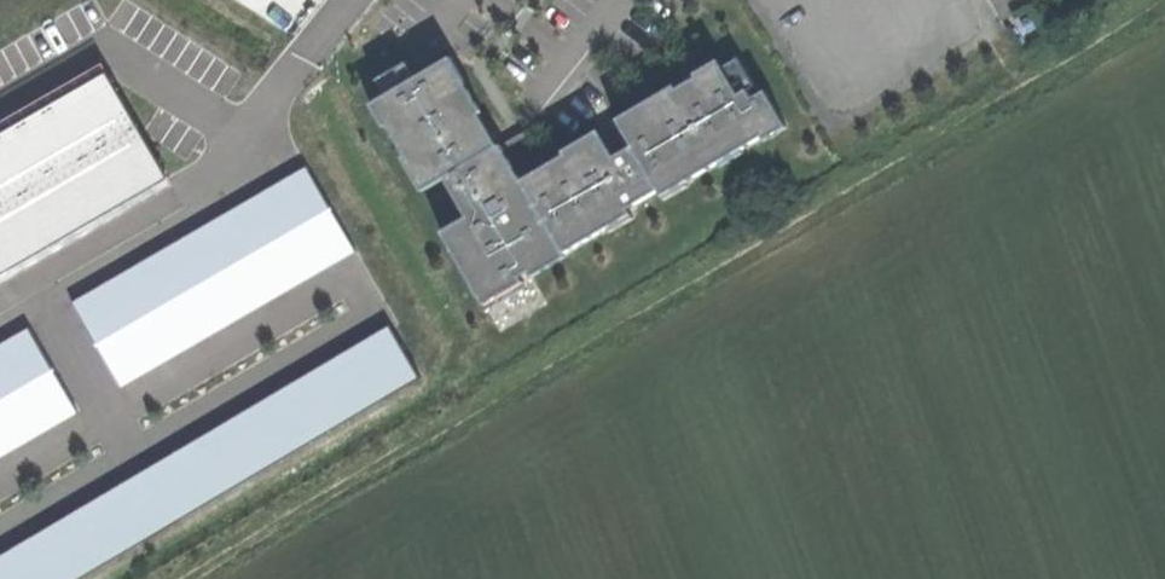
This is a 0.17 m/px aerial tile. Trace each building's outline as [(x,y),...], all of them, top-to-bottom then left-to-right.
[(464,81),(450,58),(414,79),(418,86),(411,91),(407,83),(371,105),(384,128),(388,126),(426,190),(445,179),(467,217),(442,232),(486,306),(525,283),(522,277),(528,273),(530,275),(608,229),(610,232),(634,218),(629,209),(659,191),(664,200),(688,186),(686,183),(719,163),(721,167),(743,153),(741,150),(762,138),(764,141),(787,127),(765,91),(752,99),(747,90),(739,95),(729,79),(718,60),(694,74),(696,78),(677,89),(675,85),(616,120),(632,147),(614,158),(600,134),(544,167),(540,159),(517,173),(501,145),(499,147),(461,82),(464,81)] [(0,136),(0,276),(169,178),(108,73),(0,136)] [(524,132),(501,145),(517,173),(540,159),(524,132)] [(308,168),(74,305),(122,387),(356,250),(308,168)] [(0,557),(0,578),(83,578),(422,379),(391,326),(0,557)] [(0,346),(0,457),(79,411),(31,329),(0,346)]
